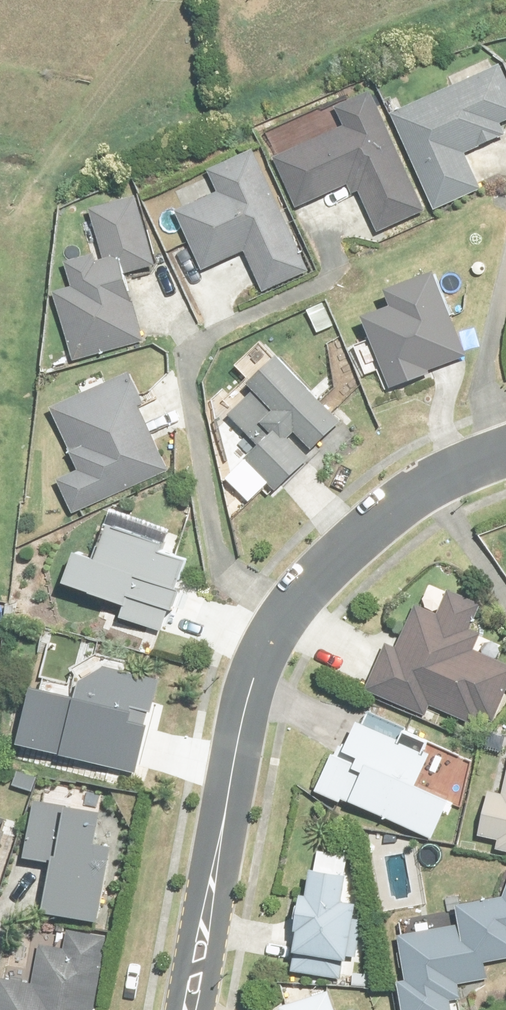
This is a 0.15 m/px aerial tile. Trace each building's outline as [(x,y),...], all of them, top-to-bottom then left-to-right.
[(487,72),(483,63),(449,78),(453,87),(394,113),(437,210),(484,189),(468,152),(505,135),(505,133),(502,123),(505,121),(505,76),(501,65),(487,72)] [(352,196),(360,193),(379,233),(427,210),(372,92),(335,109),(343,125),(275,157),(299,208),(346,185),(352,196)] [(209,170),(219,192),(179,210),(206,269),(246,251),(266,293),(311,272),(254,149),(209,170)] [(91,209),(106,259),(99,261),(96,253),(67,262),(74,284),(55,290),(75,359),(141,340),(122,275),(158,264),(138,196),(91,209)] [(383,301),(357,311),(388,394),(475,361),(439,264),(378,286),(383,301)] [(237,367),(248,378),(226,399),(233,407),(215,424),(251,462),(243,469),(268,496),(309,456),(291,438),(298,431),(316,450),(343,424),(278,355),(264,341),(237,367)] [(53,405),(79,470),(58,478),(72,512),(171,474),(131,374),(53,405)] [(104,528),(110,531),(98,558),(78,550),(66,579),(126,605),(121,615),(162,633),(191,566),(175,559),(183,541),(112,511),(104,528)] [(481,606),(452,591),(440,615),(419,604),(398,647),(391,644),(368,690),(437,724),(444,711),(488,732),(505,695),(505,669),(492,662),(494,658),(478,650),(484,637),(469,629),(481,606)] [(22,744),(138,770),(159,679),(83,662),(75,697),(35,688),(22,744)] [(451,801),(417,784),(430,757),(358,722),(341,757),(333,754),(316,790),(348,806),(351,800),(433,839),(451,801)] [(489,789),(480,836),(499,839),(497,850),(505,852),(505,792),(489,789)] [(23,857),(57,862),(48,914),(103,923),(115,847),(97,844),(103,811),(66,805),(33,799),(23,857)] [(356,918),(357,902),(346,901),(350,854),(317,851),(316,870),(311,870),(309,896),(302,896),(297,955),(352,960),(353,956),(360,957),(363,919),(356,918)] [(504,898),(457,906),(461,924),(398,935),(406,980),(399,981),(405,1009),(453,1009),(453,1006),(462,1004),(458,982),(487,977),(484,962),(505,958),(505,893),(504,898)] [(108,935),(70,929),(67,948),(40,944),(33,984),(0,978),(0,1009),(95,1009),(108,935)] [(330,990),(282,1005),(284,1009),(337,1009),(330,990)]
